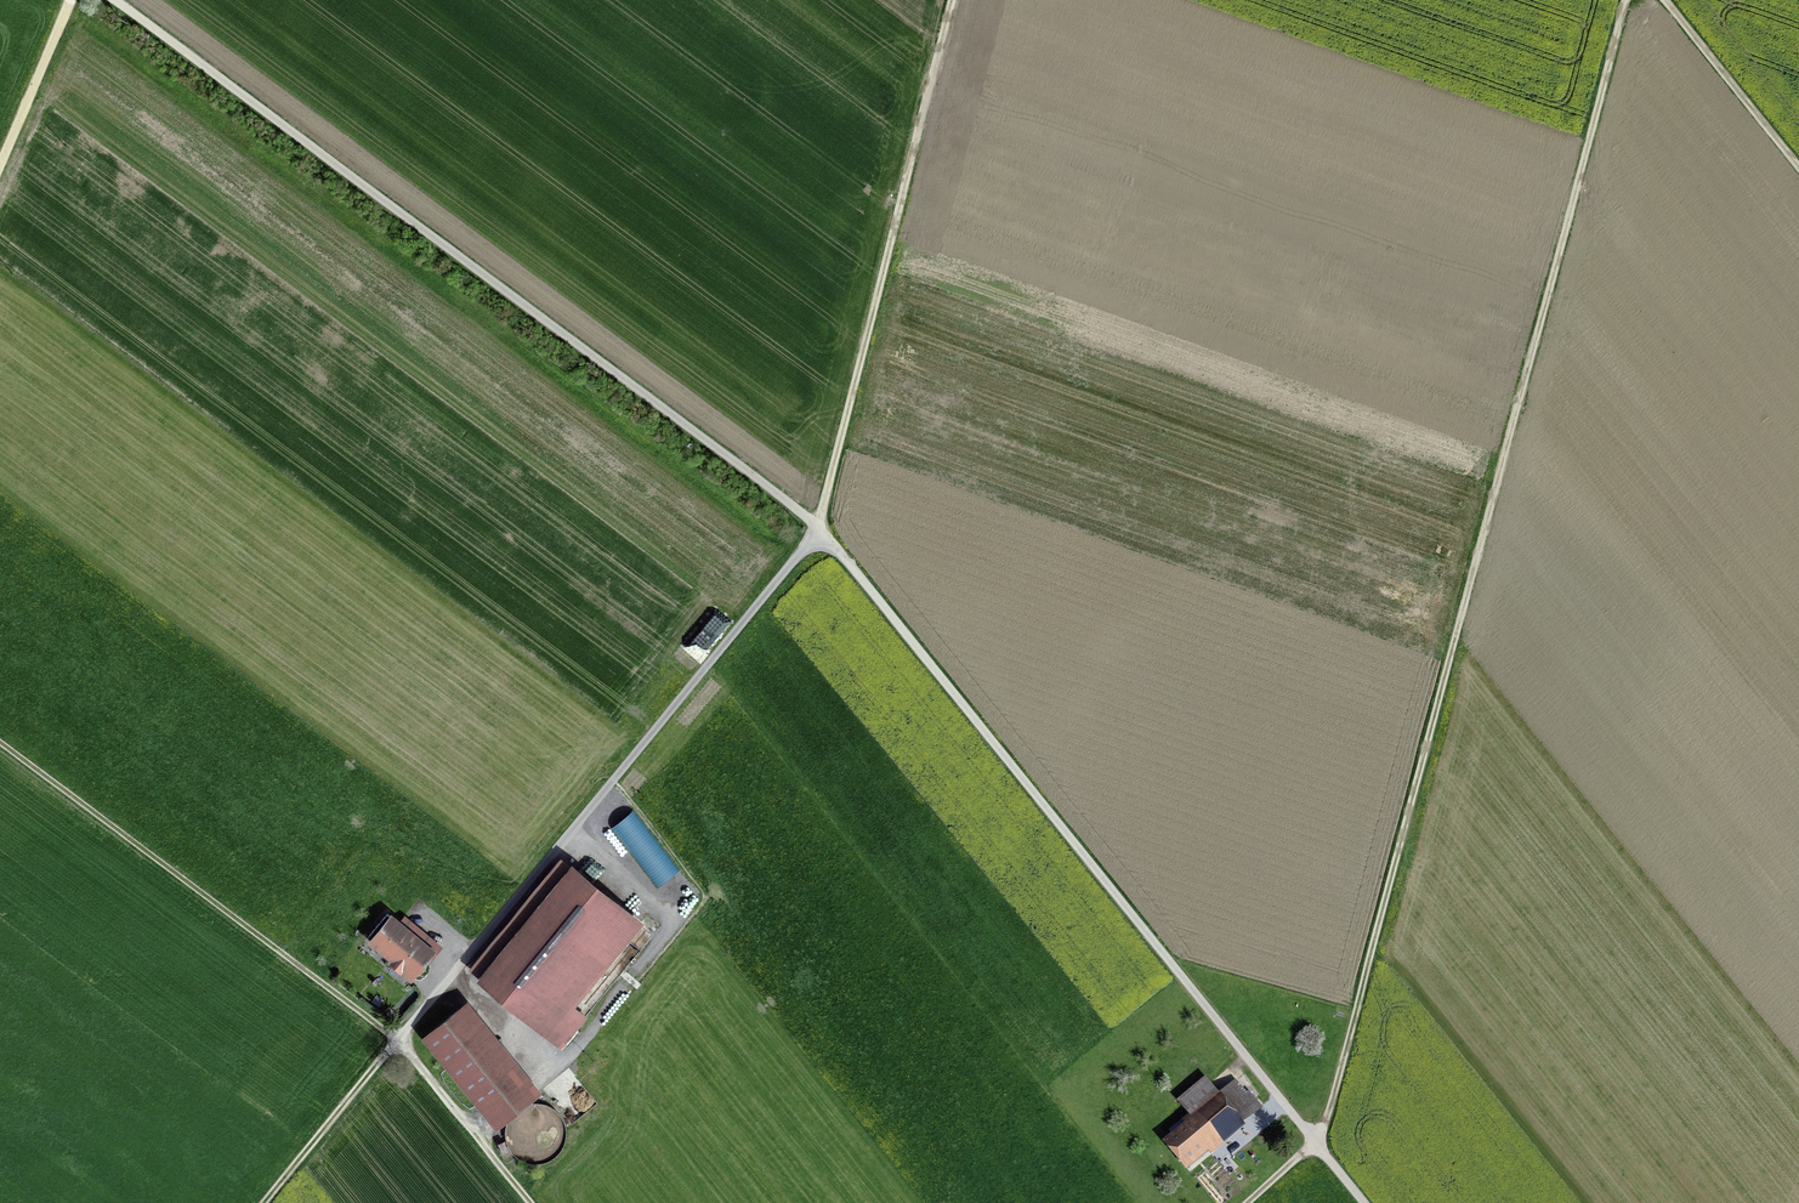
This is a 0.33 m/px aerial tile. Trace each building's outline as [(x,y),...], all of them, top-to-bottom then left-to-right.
[(648,931),(570,871),(484,981),(562,1042),(648,931)] [(366,939),(411,976),(431,952),(386,915),(366,939)] [(533,1100),(461,1010),(425,1039),(496,1129),(533,1100)] [(1227,1098),(1169,1147),(1187,1168),(1245,1119),(1227,1098)]
